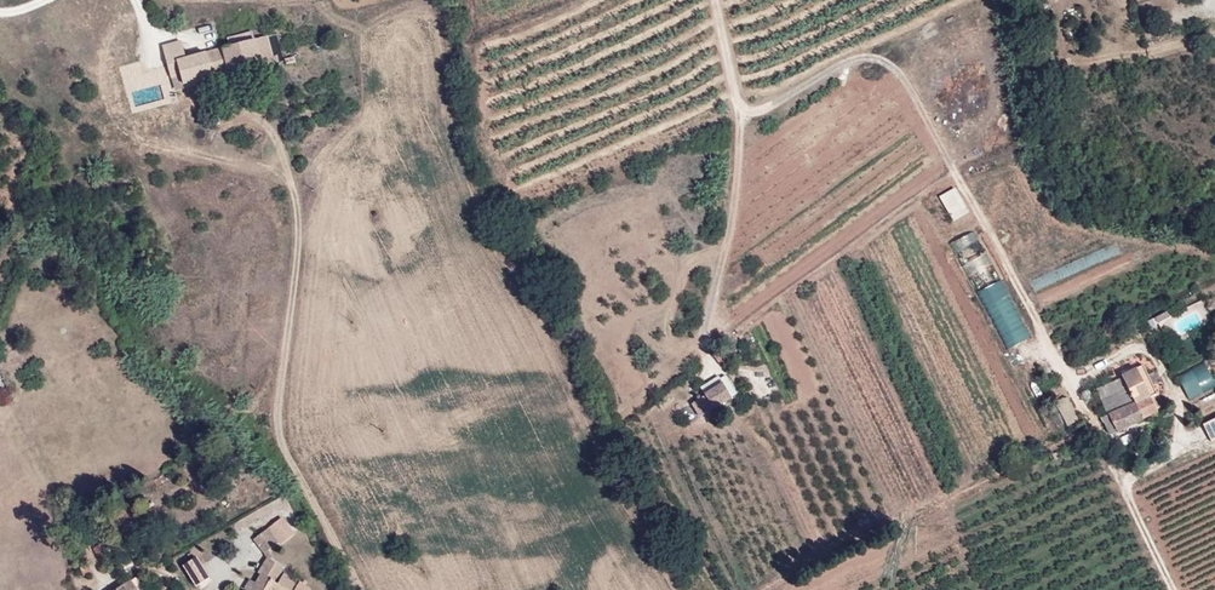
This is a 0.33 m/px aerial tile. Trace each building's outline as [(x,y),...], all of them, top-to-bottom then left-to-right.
[(230,45),(254,38),(252,31),(228,38),(230,45)] [(254,38),(261,61),(262,67),(274,64),(272,57),(265,35),(254,38)] [(230,45),(223,47),(229,70),(261,61),(254,38),(230,45)] [(229,70),(223,47),(190,57),(196,79),(229,70)] [(161,83),(132,91),(137,105),(165,96),(161,83)] [(941,195),(954,220),(970,211),(957,187),(941,195)] [(962,252),(981,244),(976,232),(957,240),(962,252)] [(1008,348),(1029,338),(1005,281),(992,287),(997,297),(988,301),(1008,348)] [(1180,375),(1190,399),(1214,388),(1214,380),(1207,363),(1180,375)] [(1145,366),(1124,377),(1129,387),(1101,400),(1108,415),(1101,418),(1109,436),(1157,412),(1150,396),(1158,392),(1145,366)] [(725,376),(720,380),(722,383),(731,398),(736,394),(725,376)] [(722,383),(720,380),(718,377),(701,388),(704,394),(722,383)] [(1129,387),(1124,377),(1096,390),(1101,400),(1129,387)] [(731,398),(722,383),(704,394),(714,409),(731,398)] [(1072,428),(1081,423),(1067,399),(1056,405),(1063,416),(1065,415),(1072,428)] [(1212,439),(1214,438),(1214,419),(1204,424),(1212,439)] [(254,540),(266,553),(279,542),(268,528),(254,540)] [(94,549),(102,561),(108,559),(100,545),(94,549)] [(80,566),(87,564),(83,555),(77,558),(80,566)] [(200,557),(186,564),(197,586),(211,579),(200,557)] [(300,583),(281,571),(283,567),(269,558),(259,573),(262,574),(256,583),(252,589),(295,589),(300,583)] [(256,583),(250,579),(244,589),(246,589),(252,589),(256,583)] [(117,589),(139,589),(131,581),(117,589)]
